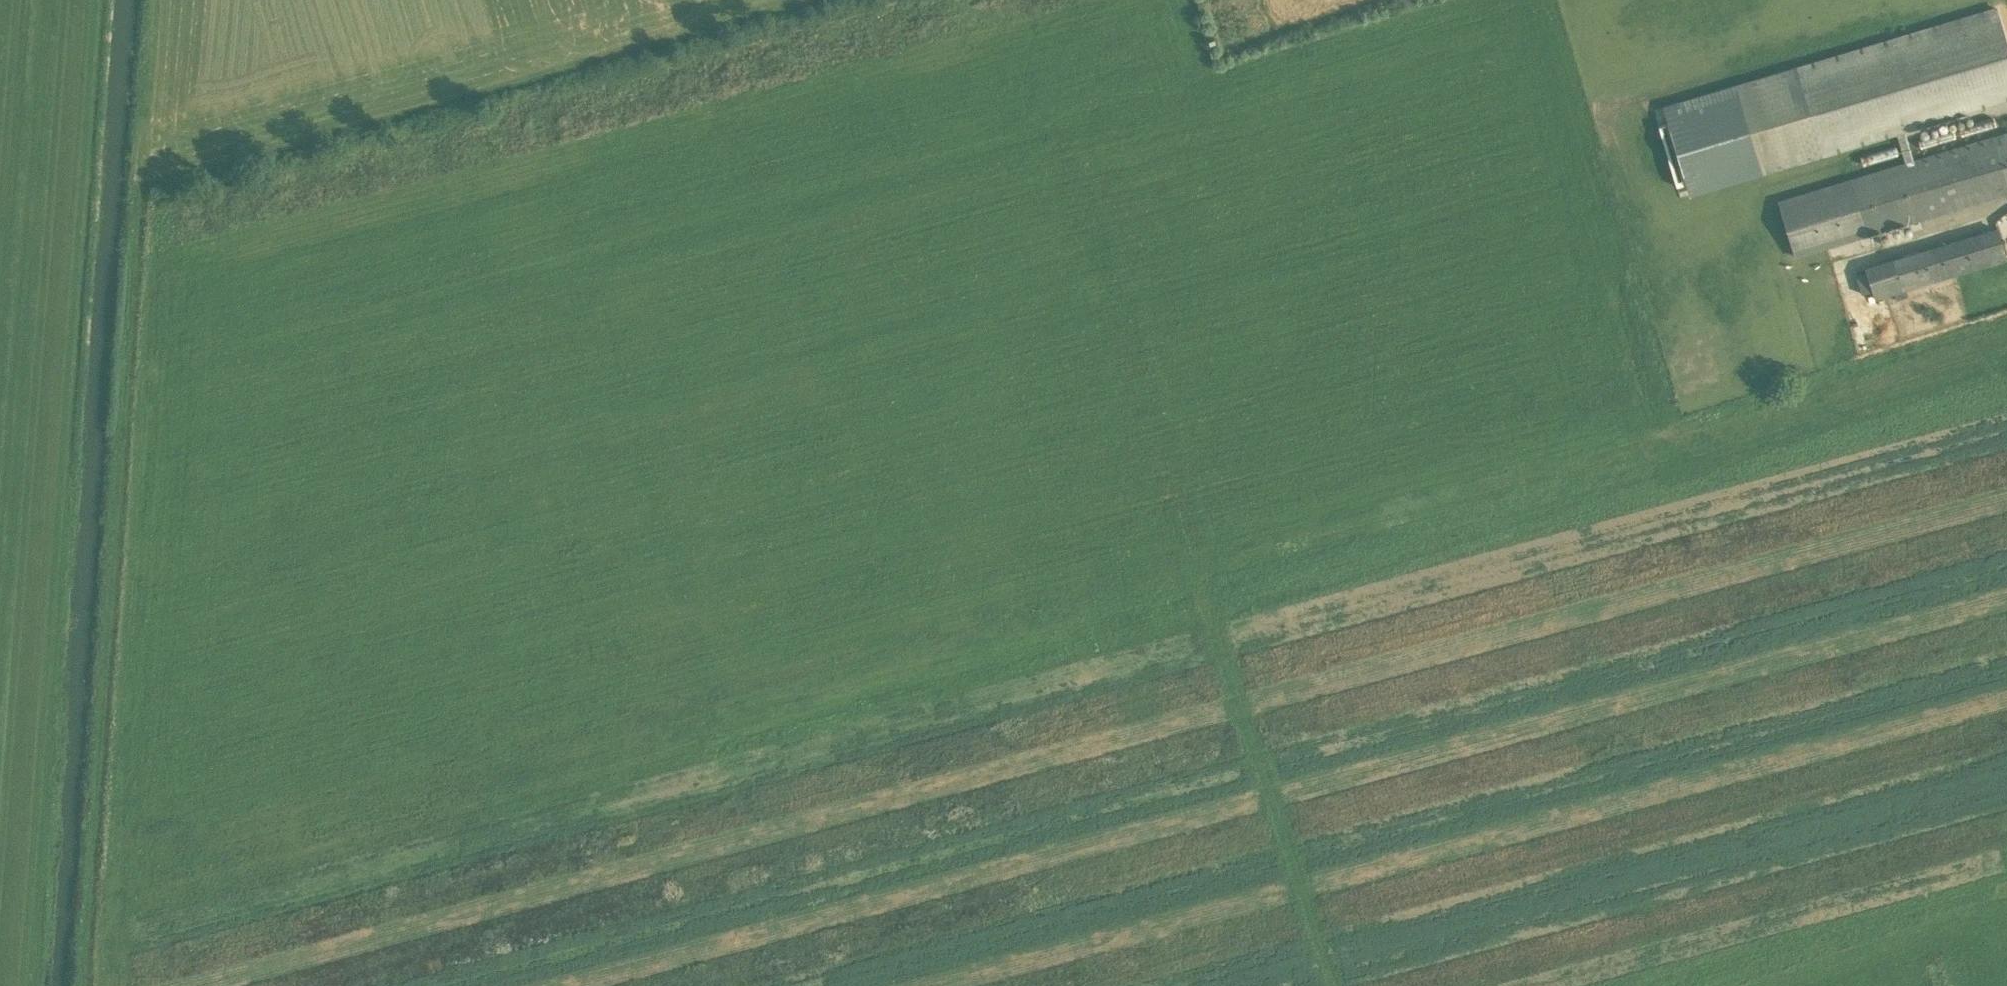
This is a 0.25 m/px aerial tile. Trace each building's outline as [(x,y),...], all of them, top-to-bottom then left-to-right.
[(1995,8),(1734,87),(1664,107),(1689,192),(2006,101),(2006,50),(1995,8)] [(1794,257),(2006,194),(2006,132),(1850,180),(1777,202),(1794,257)] [(1871,289),(1874,298),(2006,260),(1996,226),(1864,266),(1865,270),(1854,273),(1860,293),(1871,289)]
